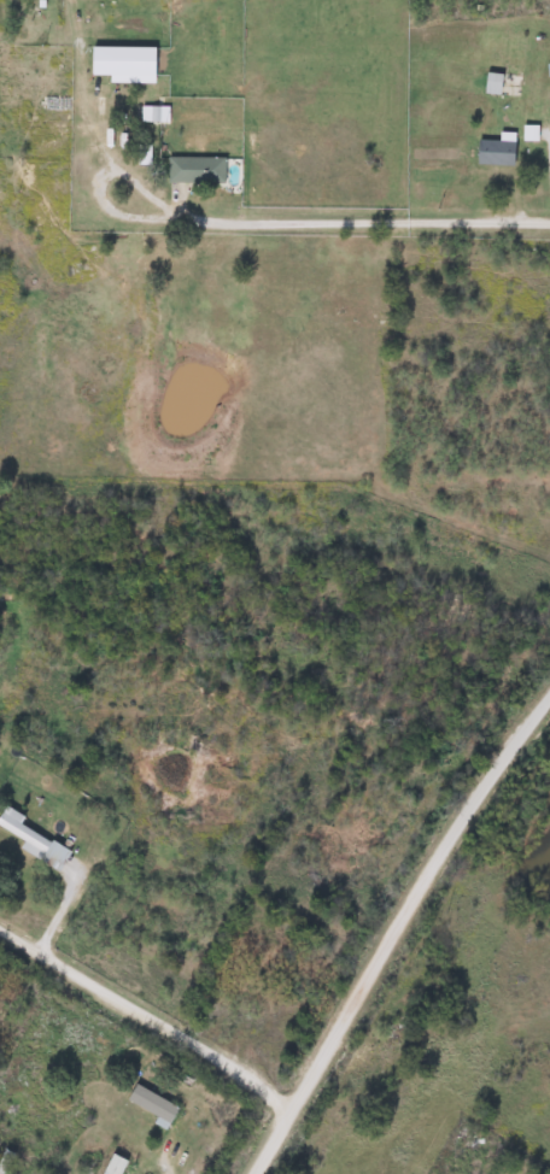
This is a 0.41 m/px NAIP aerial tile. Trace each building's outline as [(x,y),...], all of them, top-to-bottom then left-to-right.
[(499,94),(501,73),(485,72),(483,93),(499,94)] [(71,112),(71,95),(46,95),(46,112),(71,112)] [(513,140),(476,139),(475,164),(512,164),(513,140)] [(167,183),(224,183),(224,157),(167,157),(167,183)] [(45,852),(50,841),(0,815),(0,829),(45,852)] [(176,1107),(135,1084),(126,1100),(167,1123),(176,1107)] [(1,1149),(0,1152),(0,1173),(4,1173),(12,1153),(1,1149)] [(126,1161),(111,1154),(102,1173),(120,1173),(126,1161)]
